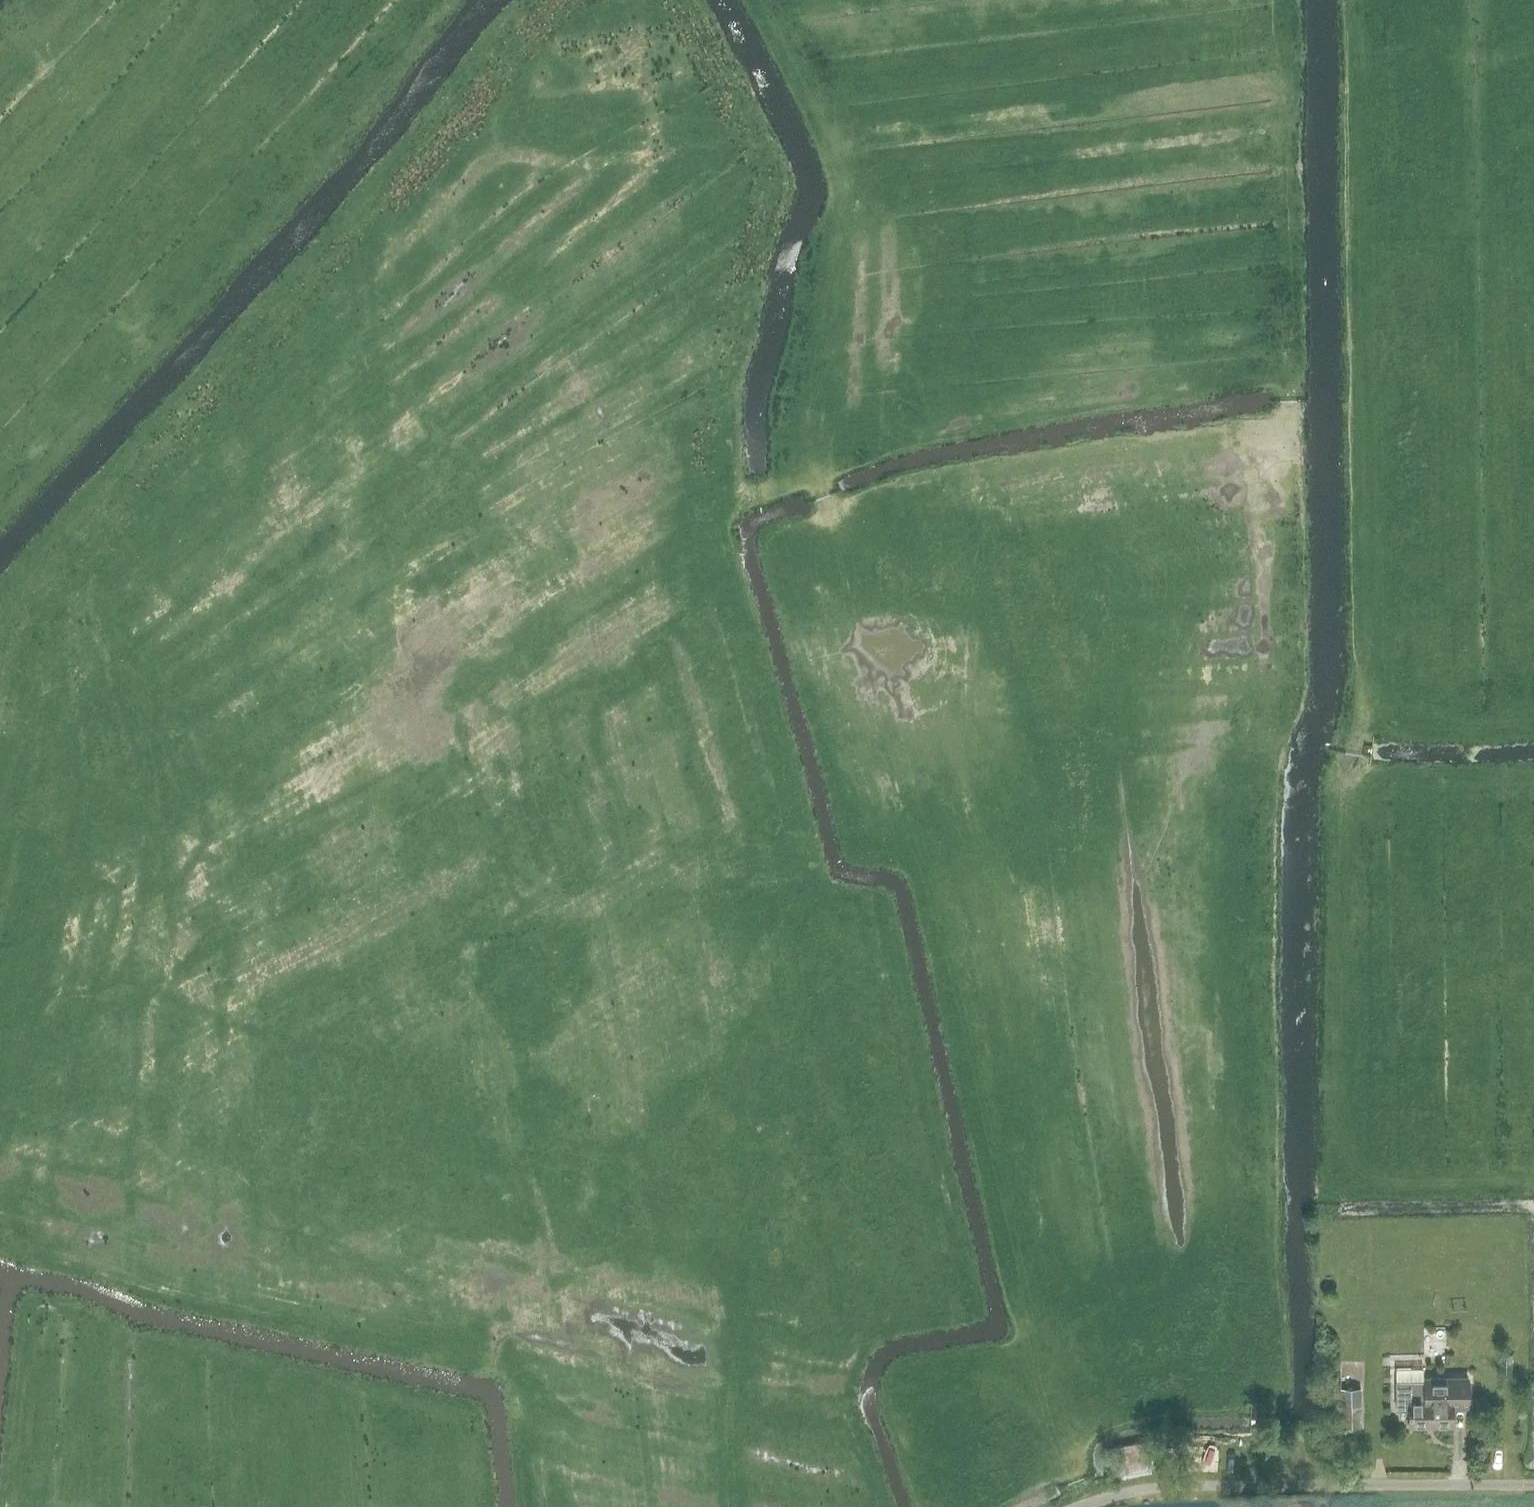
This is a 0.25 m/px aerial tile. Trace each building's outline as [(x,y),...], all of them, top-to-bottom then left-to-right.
[(1469,1402),(1468,1379),(1396,1380),(1396,1410),(1410,1409),(1410,1427),(1453,1426),(1453,1402),(1469,1402)] [(1341,1389),(1341,1427),(1362,1426),(1361,1388),(1341,1389)] [(1136,1443),(1125,1445),(1131,1475),(1142,1473),(1136,1443)]
